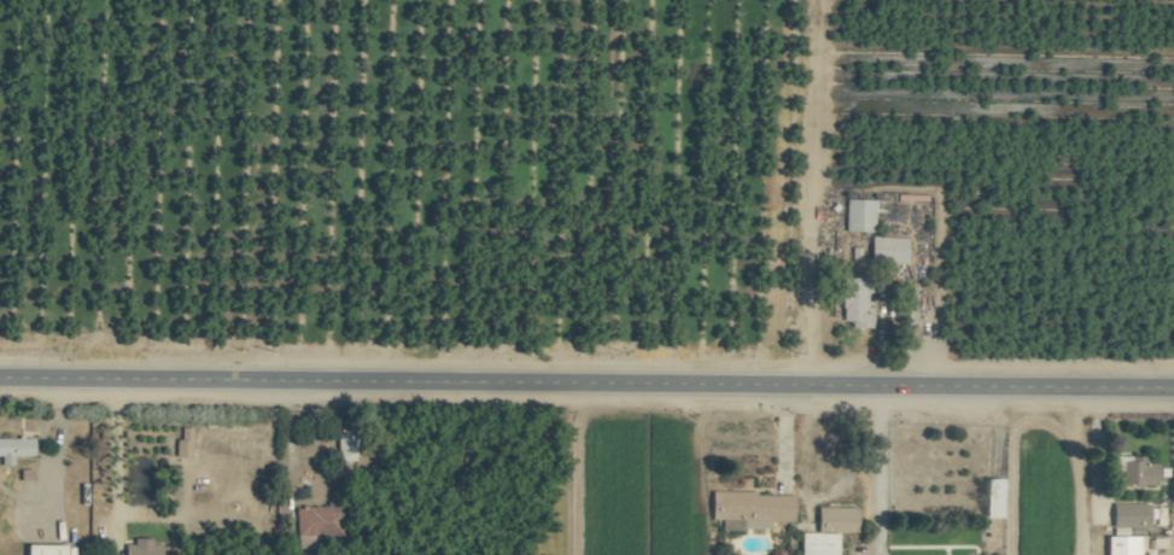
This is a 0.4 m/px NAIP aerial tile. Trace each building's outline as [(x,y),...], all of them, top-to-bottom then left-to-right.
[(871,232),(871,213),(886,214),(886,201),(843,200),(842,232),(871,232)] [(904,264),(904,238),(869,237),(868,263),(904,264)] [(847,329),(868,330),(869,307),(863,307),(865,280),(839,279),(838,322),(847,322),(847,329)] [(188,458),(188,429),(177,428),(177,441),(172,440),(171,458),(188,458)] [(32,439),(0,438),(0,466),(10,467),(11,456),(32,457),(32,439)] [(1143,458),(1111,457),(1110,485),(1153,486),(1154,465),(1143,465),(1143,458)] [(980,519),(996,519),(997,480),(981,479),(980,519)] [(790,494),(707,493),(707,520),(739,521),(738,529),(766,529),(766,522),(789,523),(790,494)] [(293,537),(341,535),(340,502),(324,502),(324,508),(292,509),(293,537)] [(1108,528),(1146,528),(1146,504),(1108,504),(1108,528)] [(853,509),(813,508),(812,532),(853,533),(853,509)] [(795,533),(795,554),(834,554),(834,534),(795,533)] [(1101,537),(1101,554),(1133,554),(1133,537),(1101,537)] [(157,545),(148,546),(147,541),(119,542),(119,554),(157,554),(157,545)] [(20,554),(71,554),(71,545),(20,546),(20,554)]
